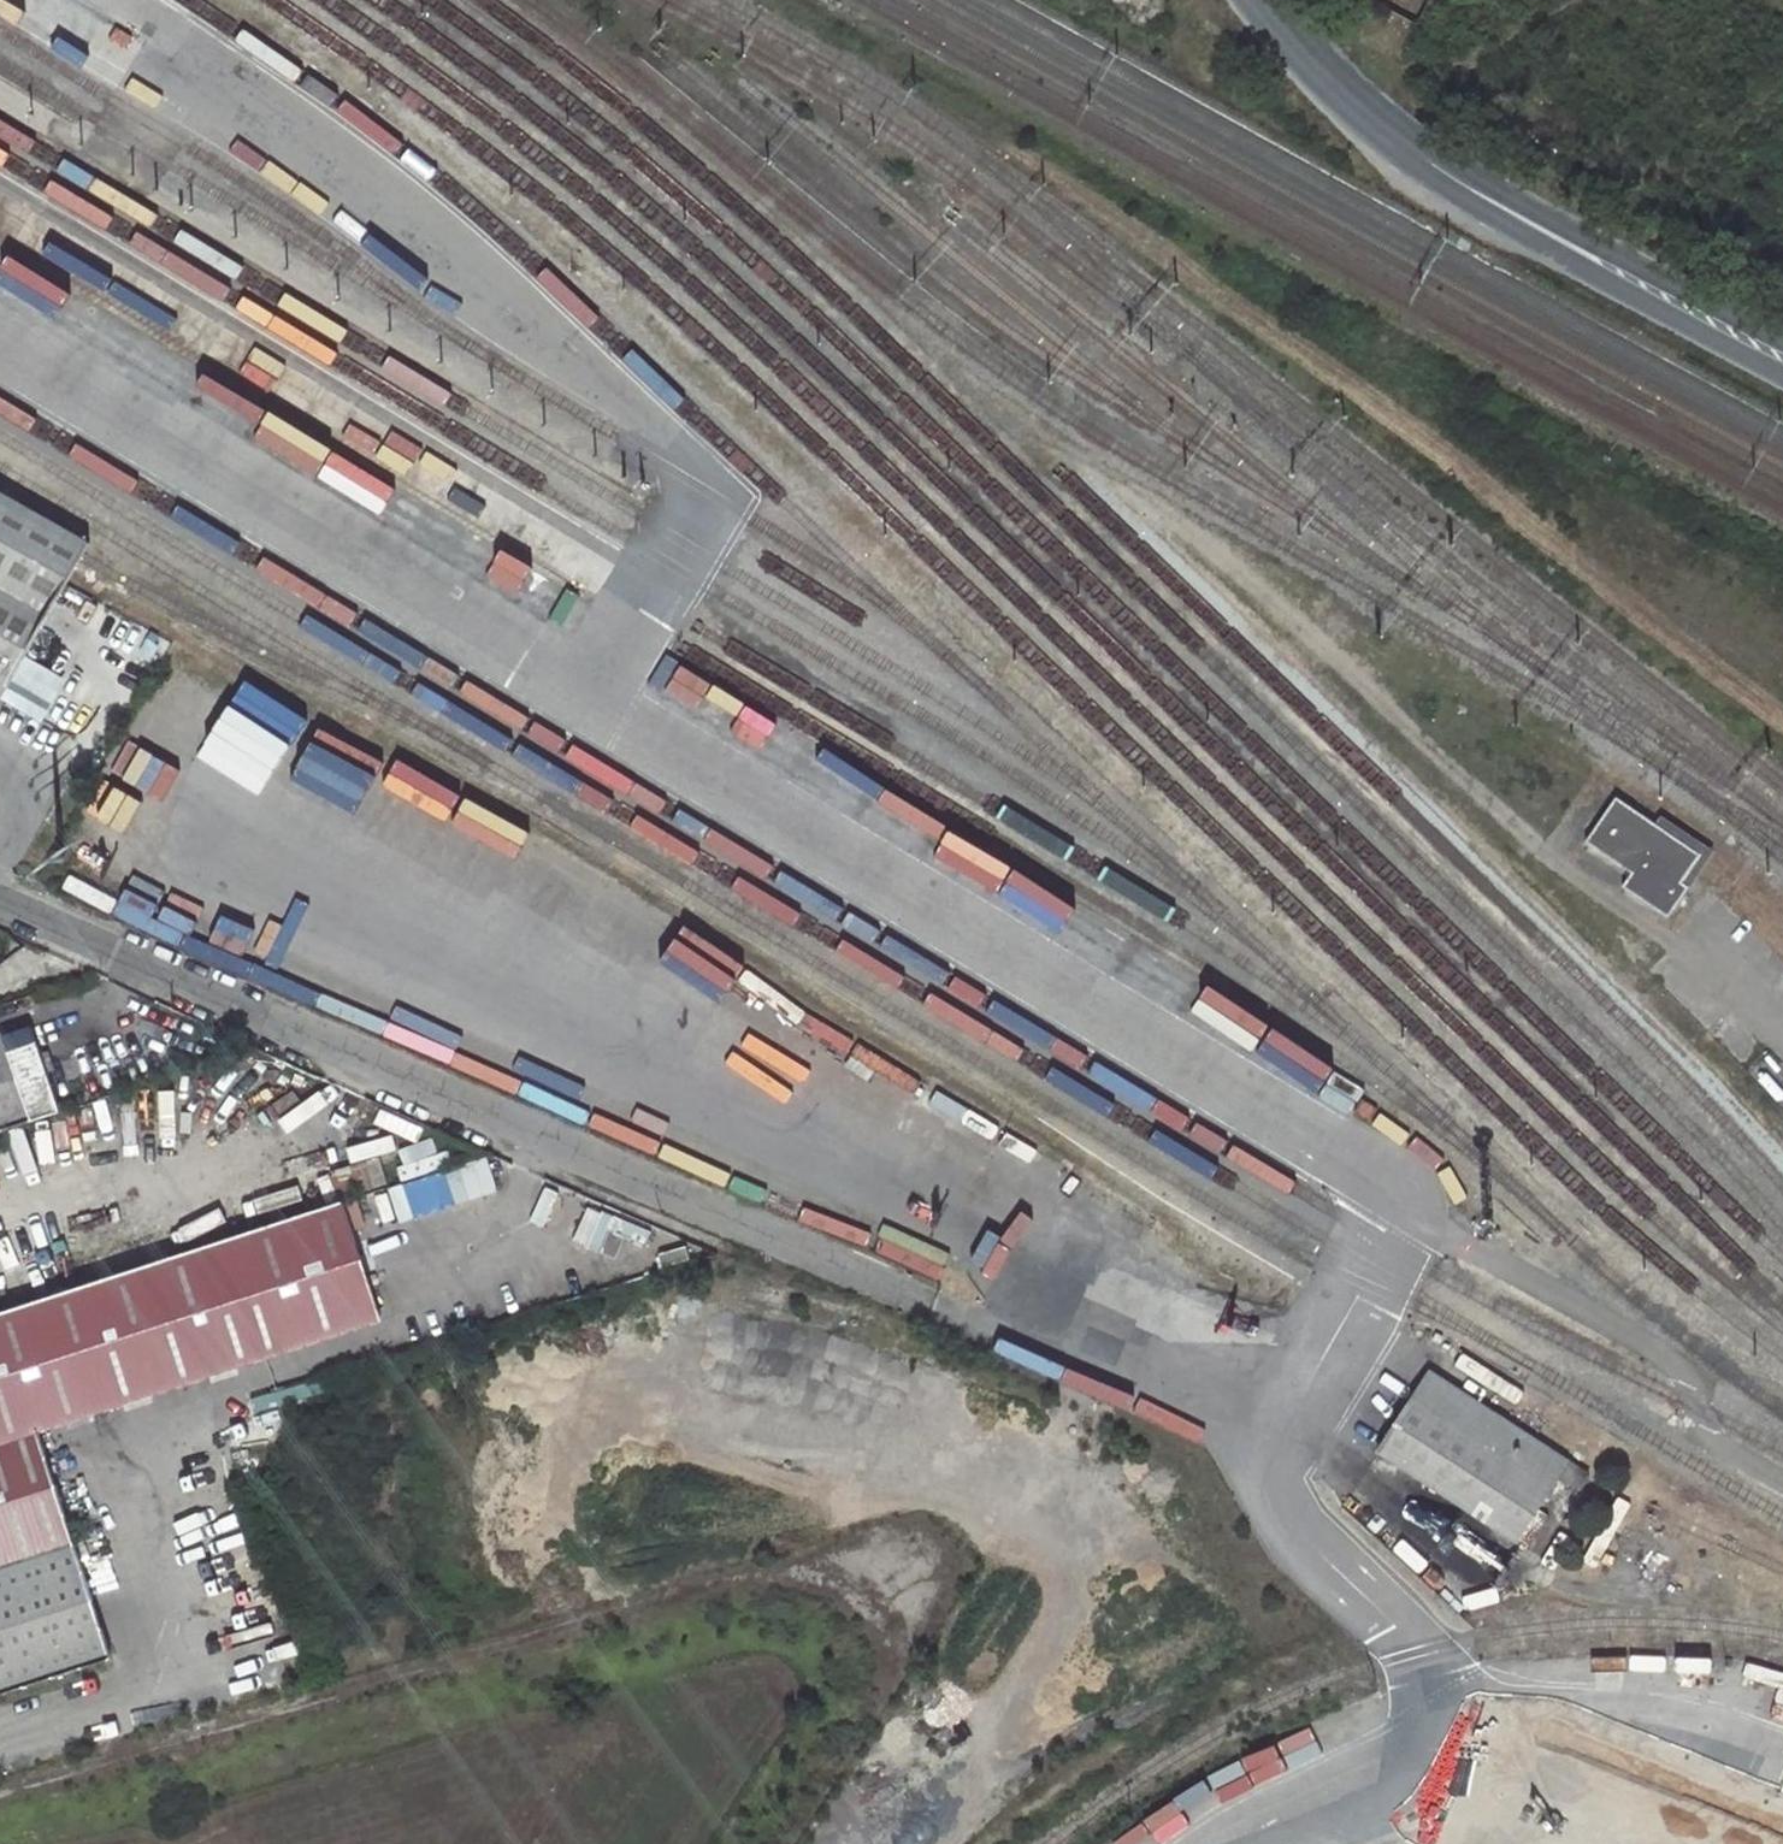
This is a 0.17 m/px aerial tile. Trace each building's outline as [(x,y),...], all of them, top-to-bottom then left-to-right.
[(0,491),(0,682),(9,687),(91,543),(0,491)] [(0,682),(0,704),(9,687),(0,682)] [(1653,830),(1615,803),(1593,836),(1638,868),(1628,882),(1675,913),(1695,882),(1687,876),(1697,860),(1653,830)] [(1659,821),(1653,830),(1697,860),(1687,876),(1695,882),(1711,859),(1659,821)] [(61,1112),(29,1023),(0,1033),(0,1133),(61,1112)] [(342,1201),(0,1312),(0,1695),(108,1658),(37,1431),(270,1357),(275,1375),(295,1368),(290,1349),(380,1320),(342,1201)] [(1593,1483),(1430,1375),(1379,1453),(1520,1547),(1563,1483),(1584,1498),(1593,1483)]
